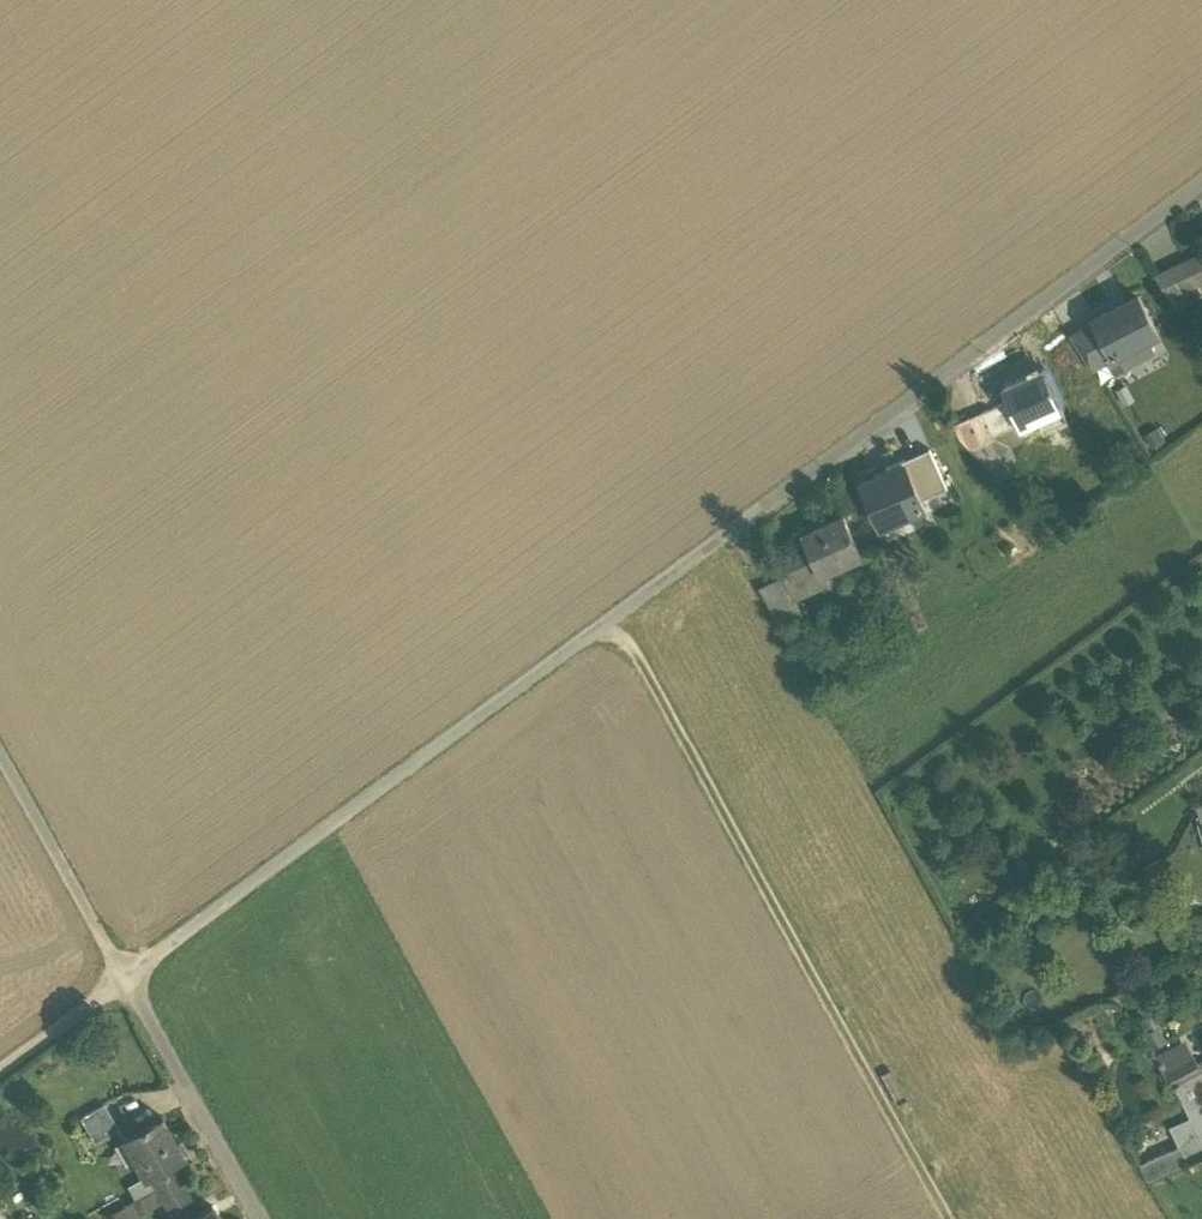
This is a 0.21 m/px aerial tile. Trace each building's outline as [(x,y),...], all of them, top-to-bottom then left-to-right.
[(1186,261),(1197,284),(1201,282),(1201,254),(1186,261)] [(1156,275),(1182,310),(1201,301),(1201,294),(1197,284),(1186,261),(1156,275)] [(1158,332),(1139,295),(1126,302),(1124,298),(1111,305),(1113,309),(1095,318),(1098,323),(1114,355),(1126,349),(1133,362),(1154,351),(1147,338),(1158,332)] [(1098,323),(1072,336),(1092,367),(1114,355),(1098,323)] [(1044,368),(1002,387),(1008,400),(982,411),(995,435),(1018,422),(1021,427),(1038,419),(1045,434),(1070,423),(1044,368)] [(982,411),(952,425),(970,448),(972,447),(995,435),(982,411)] [(995,435),(972,447),(999,481),(1019,465),(1010,447),(1003,450),(995,435)] [(909,456),(927,496),(948,487),(930,447),(909,456)] [(909,456),(856,479),(879,532),(932,508),(927,496),(909,456)] [(809,546),(783,558),(793,580),(819,569),(821,574),(840,566),(839,562),(861,552),(845,515),(803,534),(809,546)] [(784,575),(760,587),(781,624),(802,614),(784,575)] [(1184,1041),(1156,1055),(1164,1069),(1192,1055),(1184,1041)] [(1192,1055),(1164,1069),(1172,1085),(1175,1083),(1200,1070),(1192,1055)] [(1200,1070),(1175,1083),(1192,1116),(1201,1134),(1201,1069),(1200,1070)] [(104,1103),(81,1116),(95,1141),(118,1128),(104,1103)] [(162,1116),(123,1138),(145,1177),(171,1163),(184,1155),(162,1116)] [(1172,1125),(1181,1145),(1201,1136),(1201,1134),(1192,1116),(1172,1125)] [(1140,1164),(1147,1179),(1190,1161),(1201,1155),(1201,1136),(1181,1145),(1140,1164)] [(171,1163),(150,1175),(157,1188),(164,1199),(185,1187),(171,1163)] [(164,1199),(175,1218),(183,1218),(198,1211),(185,1187),(164,1199)] [(157,1188),(146,1194),(152,1205),(164,1199),(157,1188)] [(146,1194),(125,1206),(131,1217),(152,1205),(146,1194)] [(210,1204),(198,1211),(183,1218),(219,1218),(210,1204)] [(112,1213),(115,1218),(128,1218),(131,1217),(125,1206),(112,1213)]
